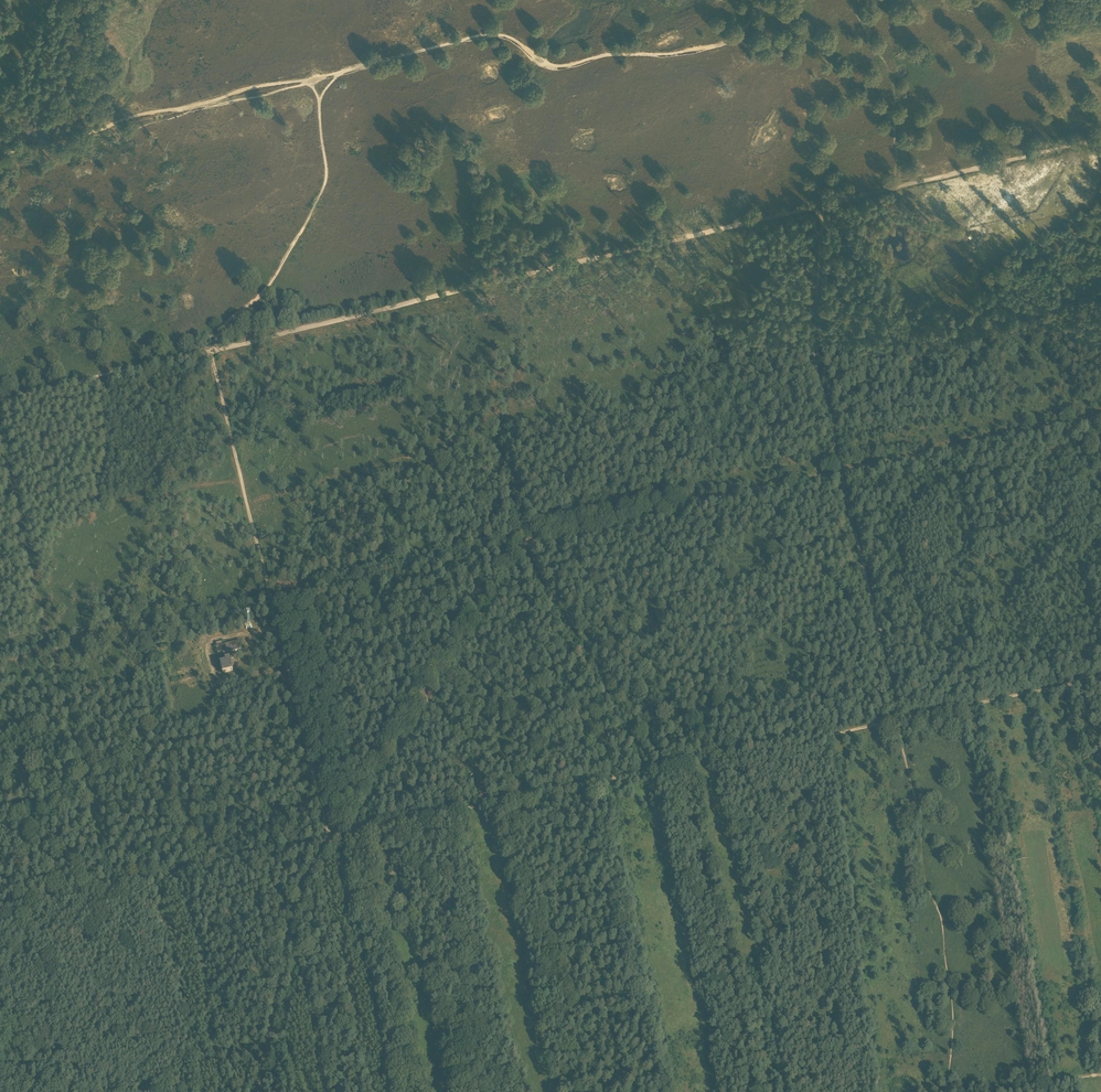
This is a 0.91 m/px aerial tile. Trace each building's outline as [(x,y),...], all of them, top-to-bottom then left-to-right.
[(222,641),(216,643),(217,646),(216,646),(218,654),(219,654),(223,673),(227,672),(233,671),(229,652),(243,649),(241,641),(222,645),(222,641)]
